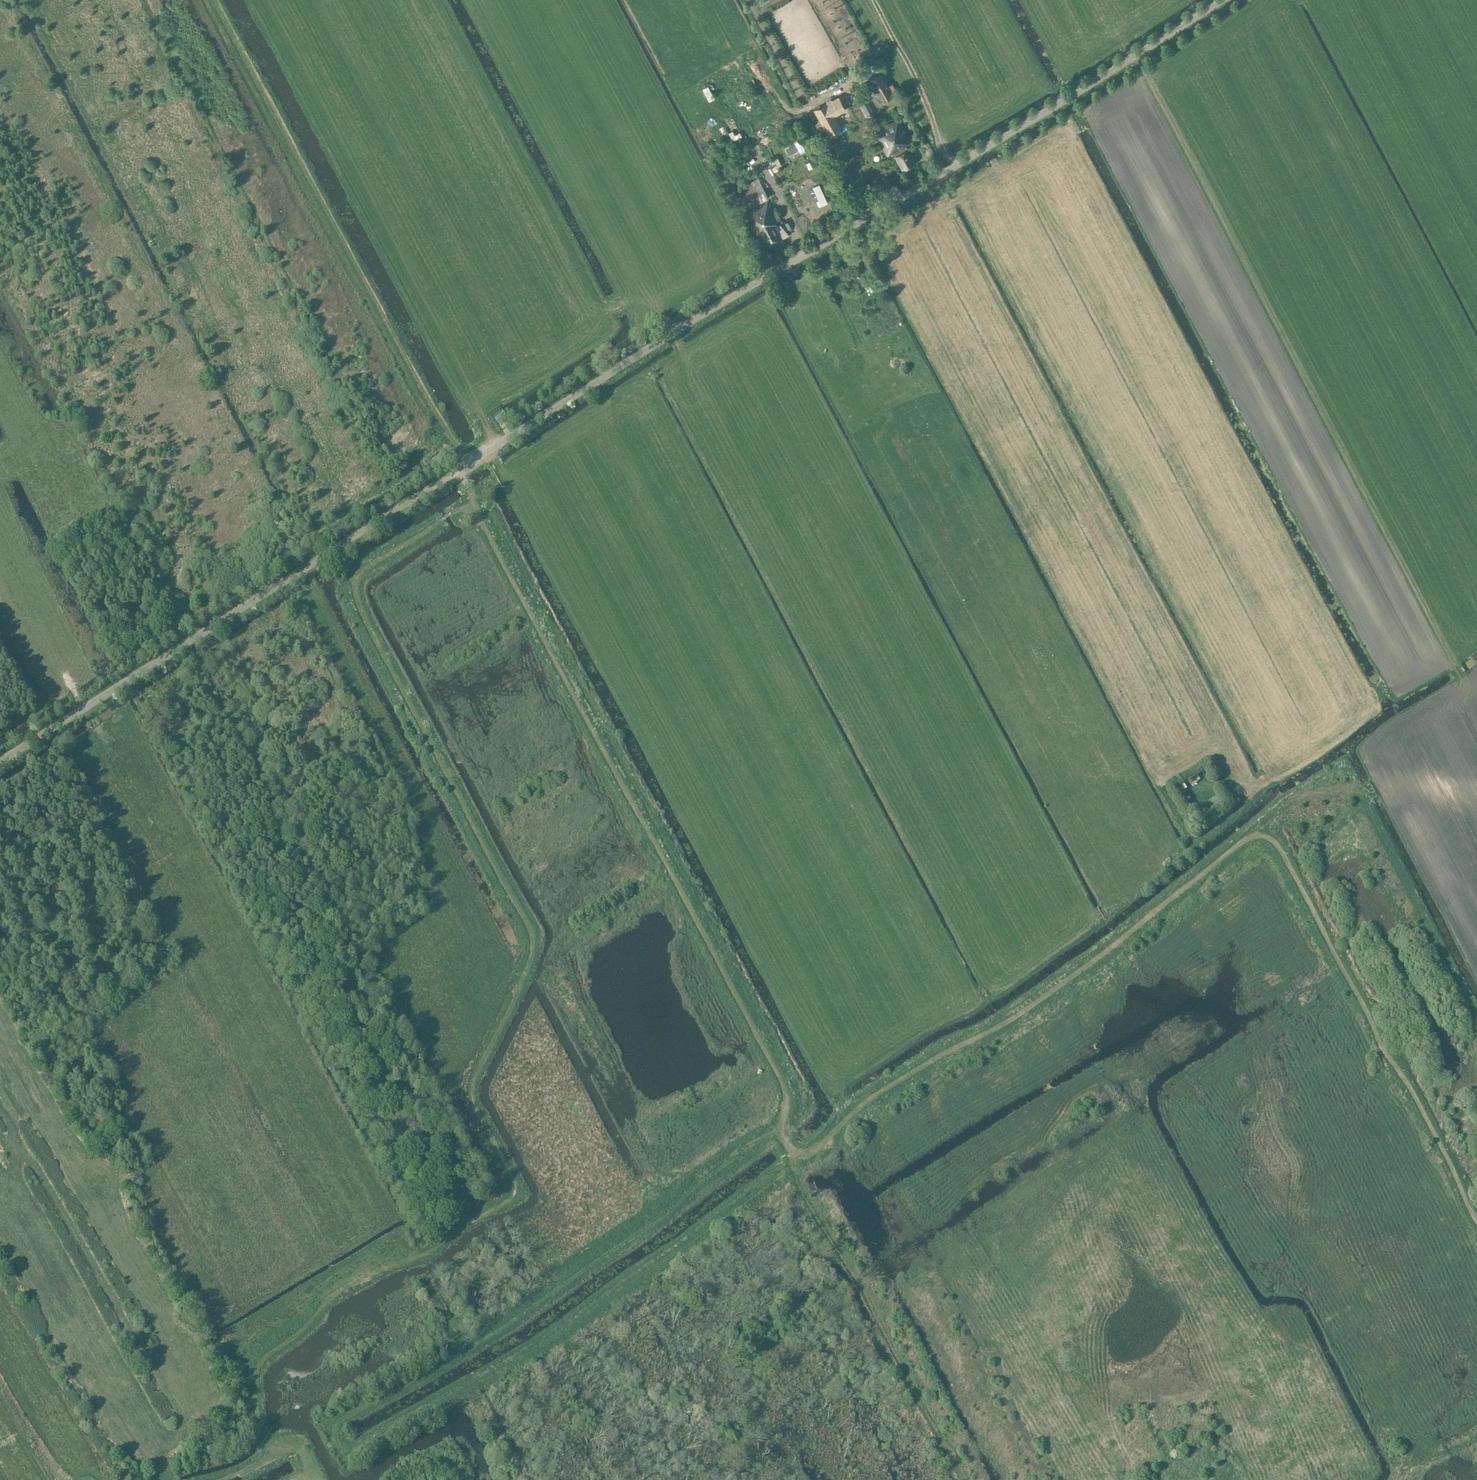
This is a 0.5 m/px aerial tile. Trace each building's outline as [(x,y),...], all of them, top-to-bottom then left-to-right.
[(893,95),(880,73),(869,79),(882,102),(893,95)] [(874,113),(866,98),(859,102),(868,117),(874,113)] [(840,107),(819,117),(829,138),(840,133),(835,123),(846,118),(840,107)] [(900,149),(910,144),(898,120),(876,131),(888,155),(895,152),(896,155),(895,156),(901,169),(915,162),(909,149),(902,153),(900,149)] [(735,190),(727,175),(719,180),(727,194),(738,213),(768,197),(758,178),(735,190)] [(776,228),(781,225),(769,202),(745,214),(758,237),(763,235),(769,247),(782,240),(776,228)]
